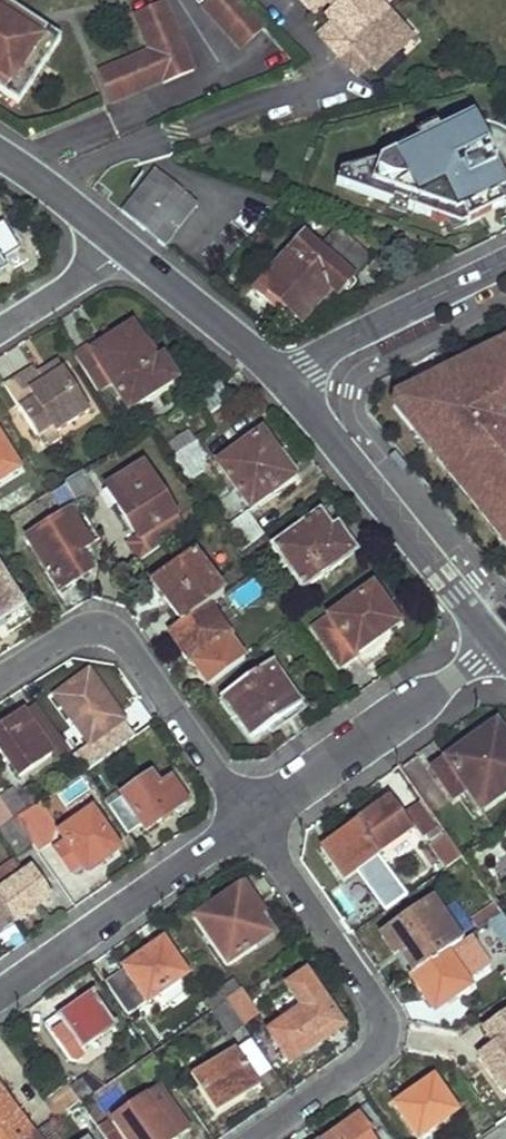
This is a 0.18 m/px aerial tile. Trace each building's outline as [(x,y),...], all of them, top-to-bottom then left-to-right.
[(242,0),(216,0),(205,10),(243,51),(268,28),(242,0)] [(307,8),(314,2),(319,10),(326,4),(335,13),(349,0),(299,0),(307,8)] [(335,13),(329,18),(333,23),(327,30),(334,37),(328,42),(353,71),(360,65),(367,74),(373,67),(378,73),(413,42),(376,0),(349,0),(335,13)] [(22,99),(61,41),(0,1),(0,93),(18,105),(22,99)] [(168,2),(137,15),(152,51),(102,72),(115,103),(165,82),(166,85),(197,72),(168,2)] [(314,2),(307,8),(313,16),(319,10),(314,2)] [(334,37),(327,30),(320,35),(328,42),(334,37)] [(360,65),(353,71),(361,79),(367,74),(360,65)] [(335,185),(445,221),(449,219),(461,213),(467,224),(467,225),(481,218),(475,206),(505,191),(505,188),(472,118),(379,163),(338,174),(335,185)] [(198,203),(147,185),(123,213),(165,247),(198,203)] [(475,206),(481,218),(505,206),(505,191),(475,206)] [(461,213),(449,219),(454,230),(467,224),(461,213)] [(335,296),(371,258),(344,231),(335,230),(312,257),(298,243),(255,290),(276,311),(281,307),(299,322),(329,291),(335,296)] [(89,344),(75,353),(98,390),(113,381),(130,407),(175,377),(164,358),(156,362),(133,325),(93,349),(89,344)] [(460,357),(465,367),(505,348),(505,336),(460,357)] [(395,396),(415,421),(424,414),(435,428),(426,435),(438,450),(446,443),(505,521),(505,348),(465,367),(460,357),(457,358),(465,375),(452,381),(444,364),(398,386),(401,393),(395,396)] [(457,358),(444,364),(452,381),(465,375),(457,358)] [(59,363),(38,377),(44,385),(65,372),(59,363)] [(6,386),(38,436),(54,426),(58,432),(90,412),(65,372),(44,385),(38,377),(32,370),(6,386)] [(424,414),(415,421),(426,435),(435,428),(424,414)] [(38,436),(45,446),(61,436),(58,432),(54,426),(38,436)] [(22,468),(0,433),(0,482),(22,468)] [(220,466),(252,508),(294,477),(278,454),(273,457),(258,436),(220,466)] [(175,457),(192,482),(211,469),(203,459),(208,455),(198,441),(175,457)] [(438,450),(505,539),(505,521),(446,443),(438,450)] [(110,489),(103,493),(109,504),(116,500),(140,538),(174,516),(133,451),(100,473),(110,489)] [(65,481),(80,505),(94,497),(79,472),(65,481)] [(326,511),(275,549),(304,589),(355,552),(326,511)] [(27,540),(62,591),(77,582),(73,575),(89,566),(80,553),(92,546),(69,512),(27,540)] [(226,530),(241,552),(264,535),(255,522),(251,525),(244,516),(226,530)] [(162,582),(172,595),(165,600),(184,626),(209,608),(225,597),(196,557),(162,582)] [(24,607),(0,569),(0,621),(24,607)] [(373,587),(317,629),(343,665),(400,624),(373,587)] [(172,633),(193,662),(204,655),(213,669),(239,651),(209,608),(184,626),(172,633)] [(272,664),(222,699),(252,741),(301,705),(272,664)] [(57,695),(91,745),(74,757),(85,771),(125,743),(108,718),(116,712),(101,689),(103,687),(92,671),(57,695)] [(25,716),(51,753),(59,746),(35,708),(25,716)] [(19,777),(51,753),(25,716),(24,714),(0,731),(0,752),(19,777)] [(433,771),(452,799),(466,790),(481,812),(505,794),(505,739),(497,726),(433,771)] [(109,807),(128,835),(142,824),(148,832),(187,804),(172,782),(160,790),(151,777),(109,807)] [(1,799),(15,819),(28,809),(36,804),(29,791),(19,798),(14,791),(1,799)] [(15,819),(1,799),(0,798),(0,829),(15,819)] [(356,824),(377,854),(412,829),(390,799),(356,824)] [(28,809),(47,837),(57,829),(38,802),(36,804),(28,809)] [(15,819),(33,846),(47,837),(28,809),(15,819)] [(65,841),(55,847),(73,873),(83,866),(88,874),(120,851),(92,814),(61,835),(65,841)] [(19,856),(33,846),(15,819),(0,829),(0,830),(19,856)] [(322,848),(346,881),(379,857),(377,854),(356,824),(322,848)] [(430,845),(446,869),(462,857),(445,833),(430,845)] [(381,857),(360,872),(385,908),(406,893),(381,857)] [(13,924),(51,898),(32,870),(24,875),(15,862),(0,872),(0,905),(13,924)] [(244,887),(196,920),(228,967),(272,937),(250,906),(255,902),(244,887)] [(501,913),(505,919),(505,901),(503,897),(494,903),(501,913)] [(494,903),(472,919),(478,929),(487,923),(501,913),(494,903)] [(382,937),(411,978),(445,953),(458,944),(430,904),(382,937)] [(13,924),(0,905),(0,933),(13,924)] [(469,936),(480,950),(497,938),(487,923),(478,929),(469,936)] [(106,984),(128,1017),(186,977),(162,944),(106,984)] [(445,953),(466,982),(478,973),(458,944),(445,953)] [(411,978),(433,1008),(454,993),(457,997),(470,988),(466,982),(445,953),(411,978)] [(303,1008),(270,1033),(292,1064),(344,1029),(307,975),(289,988),(303,1008)] [(216,989),(226,1004),(242,992),(232,979),(216,989)] [(203,999),(213,1013),(226,1004),(216,989),(203,999)] [(226,1004),(242,1027),(257,1016),(242,992),(226,1004)] [(57,1016),(44,1026),(62,1053),(76,1043),(80,1049),(117,1026),(95,995),(60,1020),(57,1016)] [(483,1016),(492,1028),(505,1018),(505,1000),(483,1016)] [(213,1013),(229,1037),(242,1027),(226,1004),(213,1013)] [(504,1094),(505,1092),(505,1018),(492,1028),(502,1042),(479,1059),(504,1094)] [(191,1079),(216,1117),(260,1090),(234,1051),(191,1079)] [(418,1138),(420,1138),(457,1113),(433,1080),(395,1105),(418,1138)] [(73,1094),(81,1105),(92,1097),(84,1086),(73,1094)] [(35,1136),(0,1088),(0,1138),(31,1138),(35,1136)] [(127,1138),(177,1138),(188,1131),(160,1091),(116,1123),(127,1138)] [(73,1094),(57,1106),(63,1117),(67,1113),(81,1105),(73,1094)] [(67,1113),(84,1138),(97,1129),(81,1105),(67,1113)] [(345,1126),(327,1138),(353,1138),(345,1126)] [(367,1134),(370,1132),(367,1127),(362,1130),(365,1134),(358,1138),(371,1138),(367,1134)]
